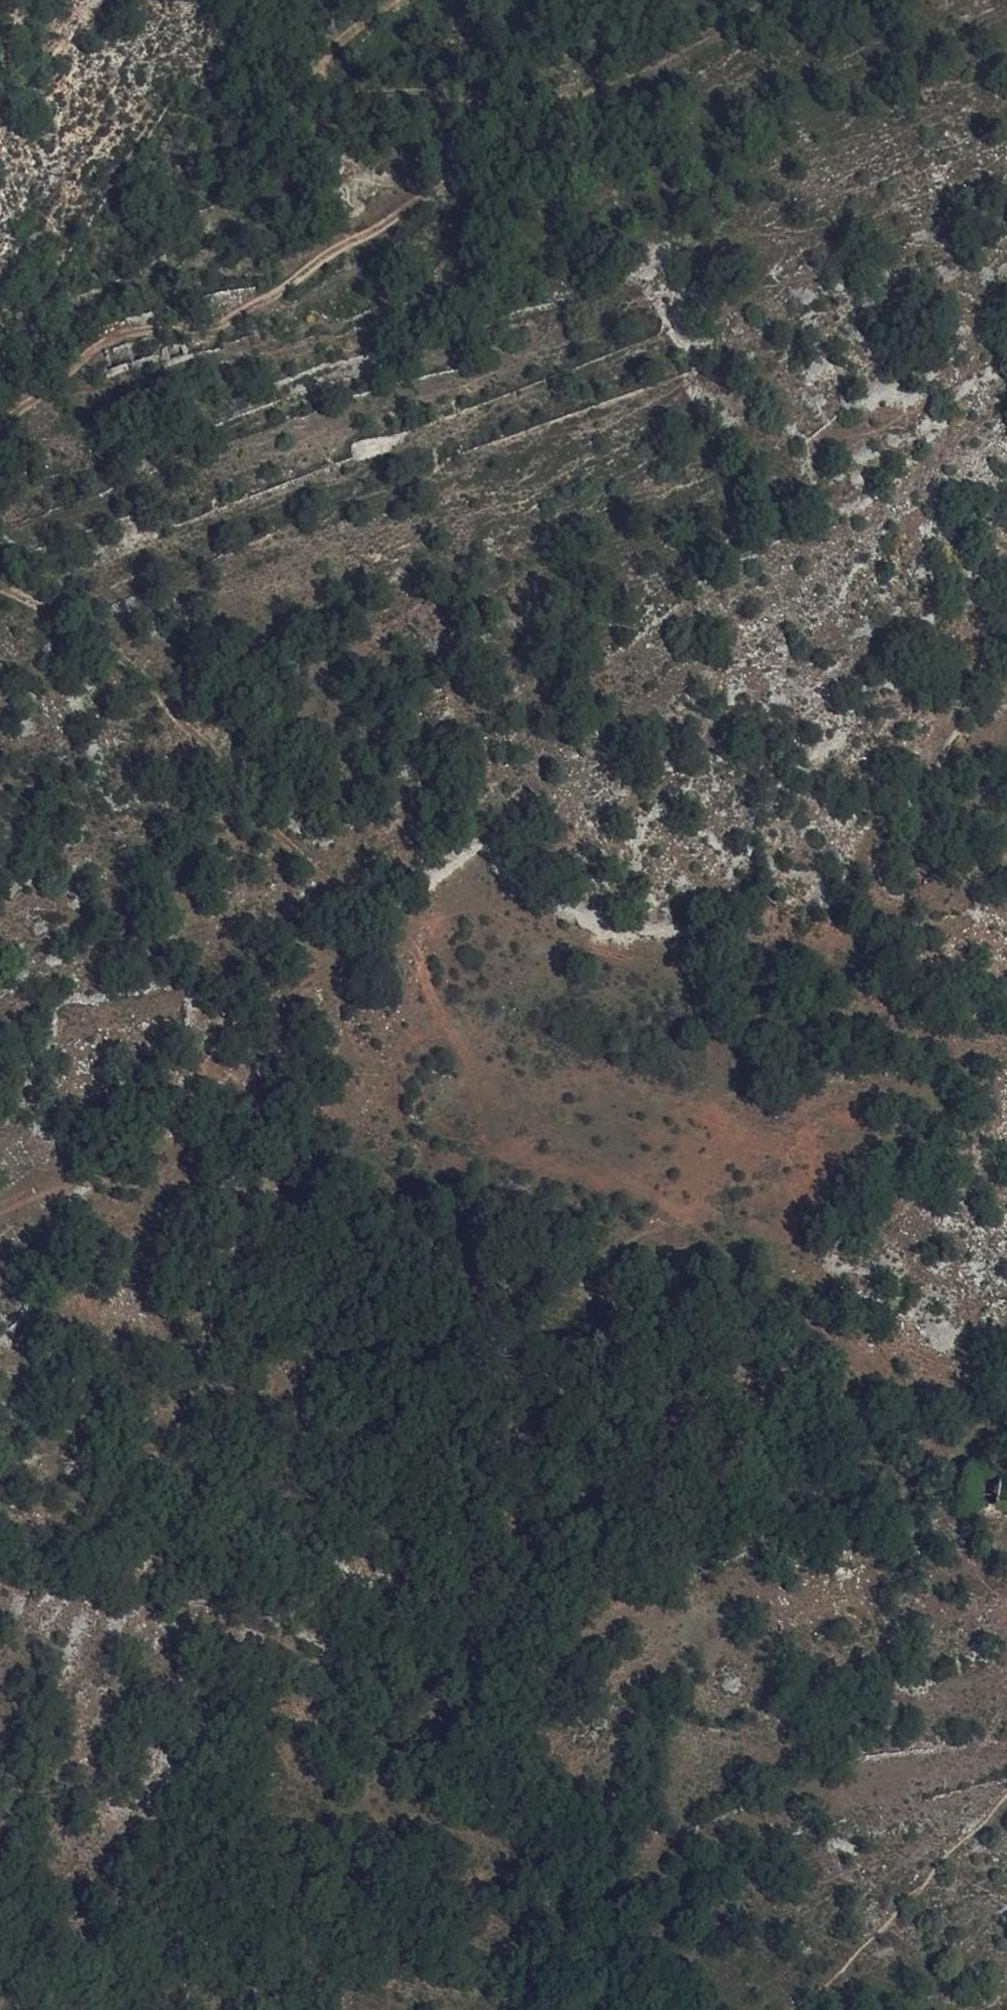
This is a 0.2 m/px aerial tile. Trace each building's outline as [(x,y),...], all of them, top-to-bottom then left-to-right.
[(999,1482),(1006,1482),(1006,1445),(1003,1445),(999,1482)]
